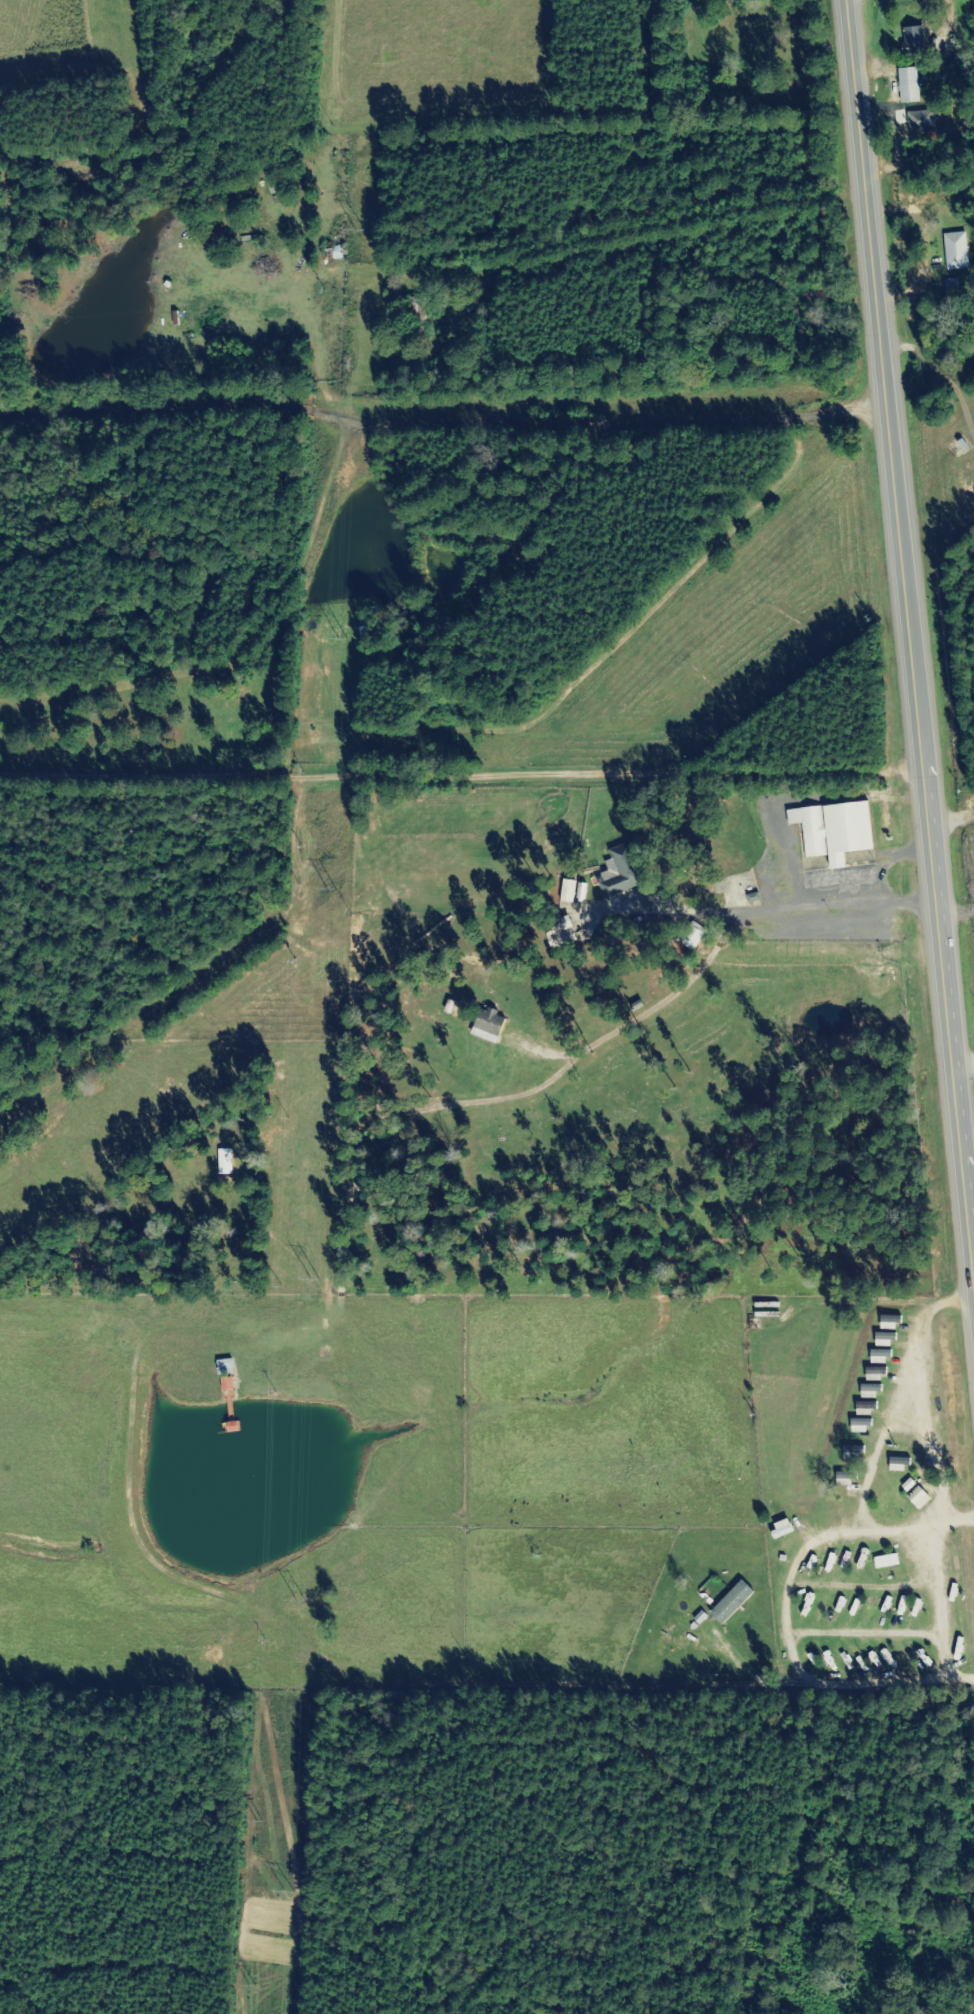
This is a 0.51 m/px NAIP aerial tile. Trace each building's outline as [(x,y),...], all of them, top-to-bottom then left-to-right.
[(920,52),(918,26),(896,28),(898,54),(920,52)] [(897,103),(916,101),(913,67),(893,69),(897,103)] [(900,134),(919,133),(918,111),(899,112),(900,134)] [(942,270),(965,268),(963,232),(940,233),(942,270)] [(337,259),(337,247),(329,247),(329,259),(337,259)] [(782,808),(783,825),(798,824),(800,858),(821,857),(822,868),(839,867),(839,852),(870,850),(867,803),(782,808)] [(595,884),(600,898),(644,882),(629,841),(604,849),(608,860),(601,862),(604,871),(598,873),(601,881),(595,884)] [(571,901),(571,881),(560,881),(560,901),(571,901)] [(539,926),(550,949),(574,938),(562,915),(539,926)] [(883,1363),(883,1350),(865,1350),(865,1363),(883,1363)] [(228,1389),(228,1359),(214,1359),(214,1389),(228,1389)] [(879,1380),(879,1367),(860,1367),(860,1380),(879,1380)] [(874,1398),(874,1385),(856,1384),(856,1397),(874,1398)] [(865,1417),(869,1406),(854,1400),(850,1411),(865,1417)] [(845,1432),(866,1432),(866,1419),(845,1419),(845,1432)] [(856,1445),(839,1445),(839,1458),(856,1458),(856,1445)] [(848,1486),(848,1471),(831,1471),(831,1486),(848,1486)] [(925,1499),(913,1487),(902,1498),(914,1510),(925,1499)] [(871,1569),(894,1565),(893,1554),(869,1557),(871,1569)] [(749,1592),(737,1579),(704,1612),(716,1624),(749,1592)]
